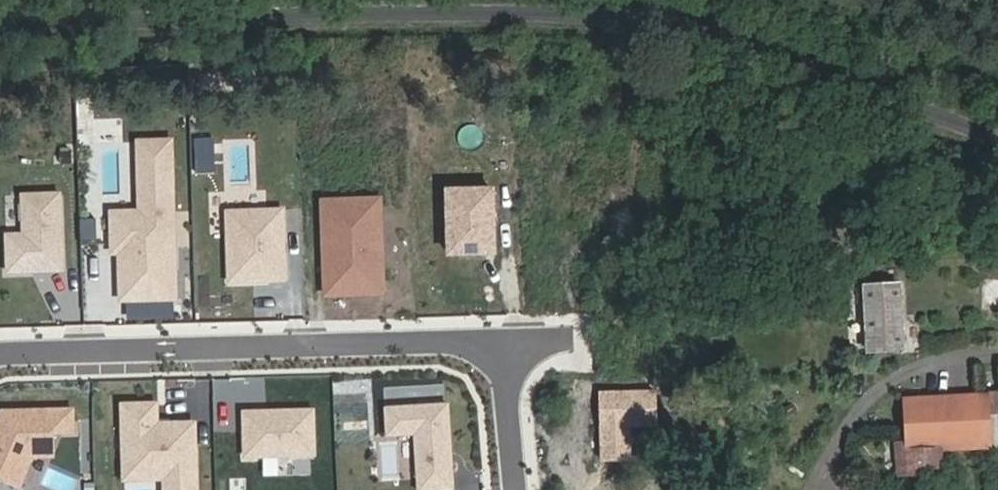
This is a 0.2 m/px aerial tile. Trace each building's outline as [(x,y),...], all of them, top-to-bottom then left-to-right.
[(198,134),(197,168),(219,169),(220,135),(198,134)] [(179,142),(150,143),(152,210),(119,211),(121,253),(130,253),(131,300),(183,298),(179,142)] [(492,191),(449,194),(453,254),(495,252),(492,191)] [(21,233),(22,270),(76,269),(74,192),(37,193),(38,232),(21,233)] [(385,198),(329,200),(333,293),(390,290),(385,198)] [(289,209),(233,211),(234,281),(291,280),(289,209)] [(865,282),(867,305),(900,303),(898,280),(865,282)] [(900,303),(867,305),(870,348),(903,346),(900,303)] [(943,475),(942,452),(997,448),(997,393),(902,399),(904,442),(894,443),(896,478),(943,475)] [(123,404),(124,463),(165,462),(165,477),(166,489),(196,489),(194,422),(170,423),(156,423),(156,418),(156,403),(123,404)] [(384,408),(386,435),(413,434),(417,489),(436,489),(451,489),(450,460),(445,461),(445,453),(449,453),(446,404),(384,408)] [(3,411),(0,417),(0,478),(20,487),(44,432),(74,430),(74,408),(3,411)] [(313,409),(244,411),(245,456),(314,454),(313,409)] [(165,462),(124,463),(125,478),(155,477),(165,477),(165,462)]
